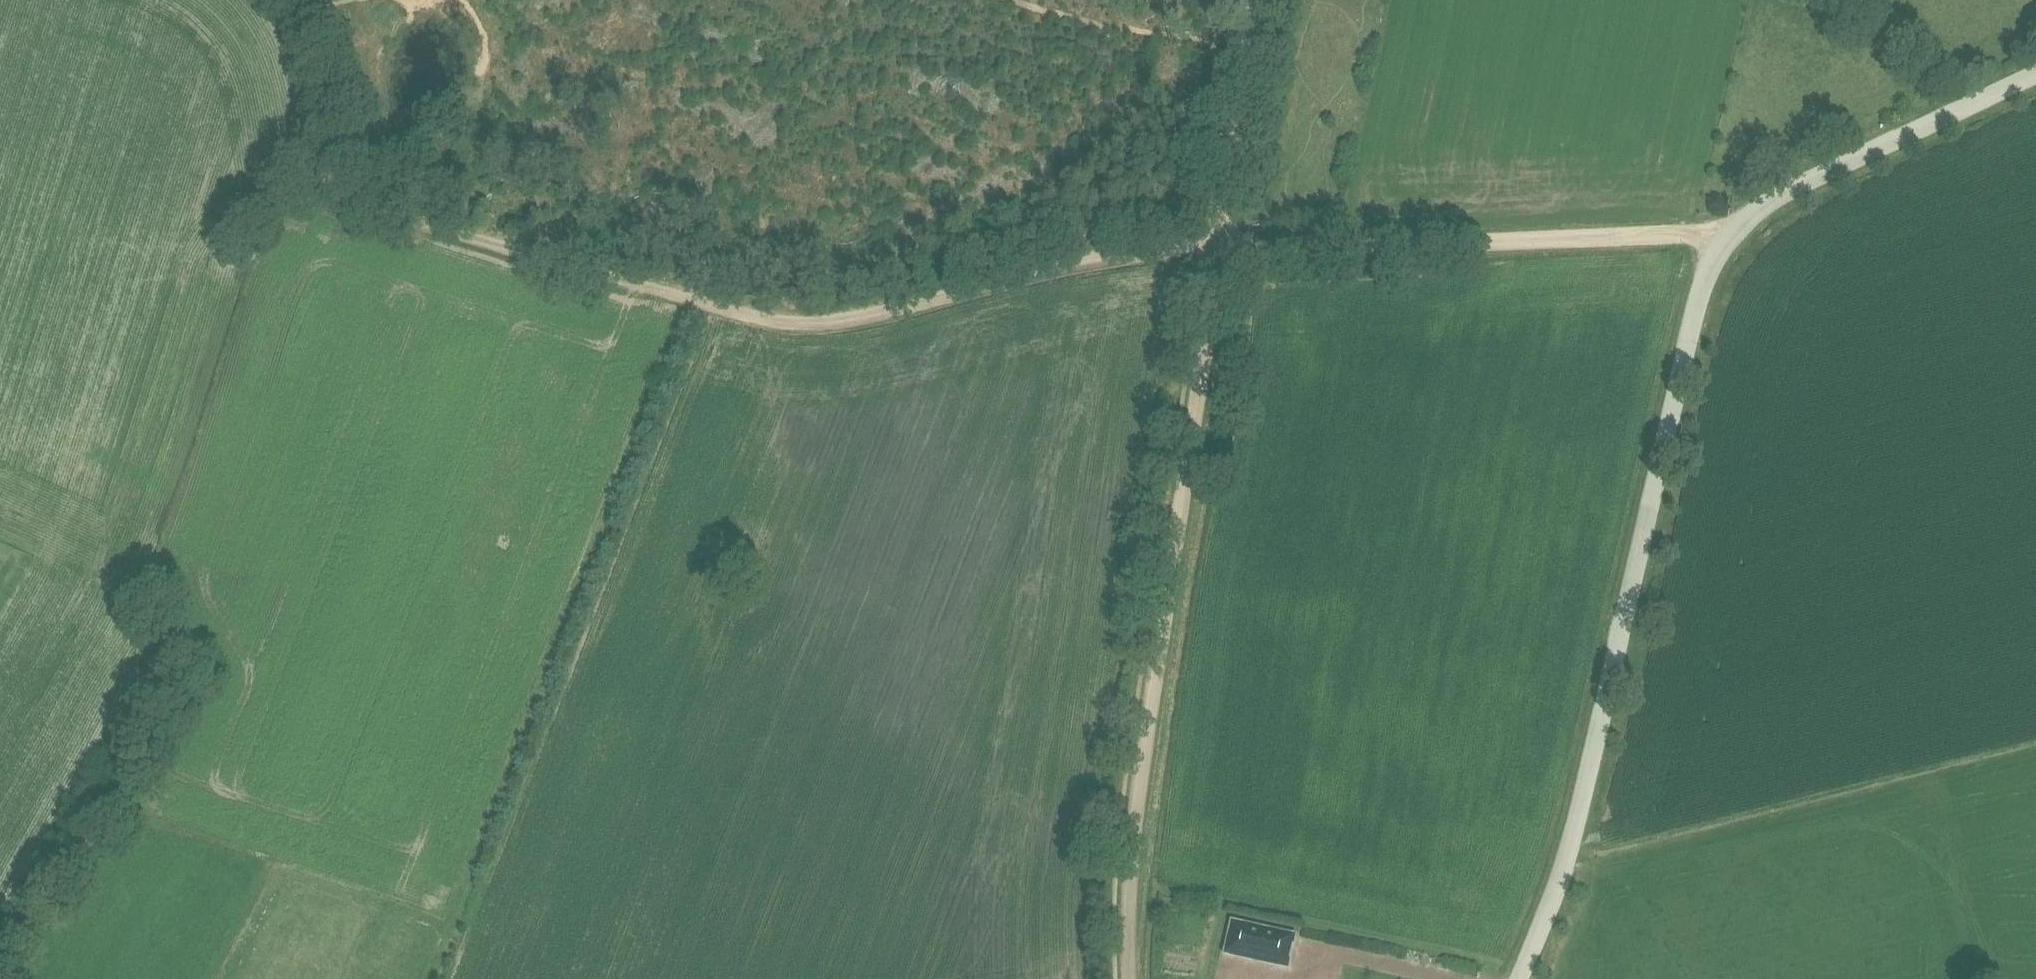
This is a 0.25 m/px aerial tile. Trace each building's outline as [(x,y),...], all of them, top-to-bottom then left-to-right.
[(1232,922),(1225,953),(1287,967),(1294,936),(1232,922)]
